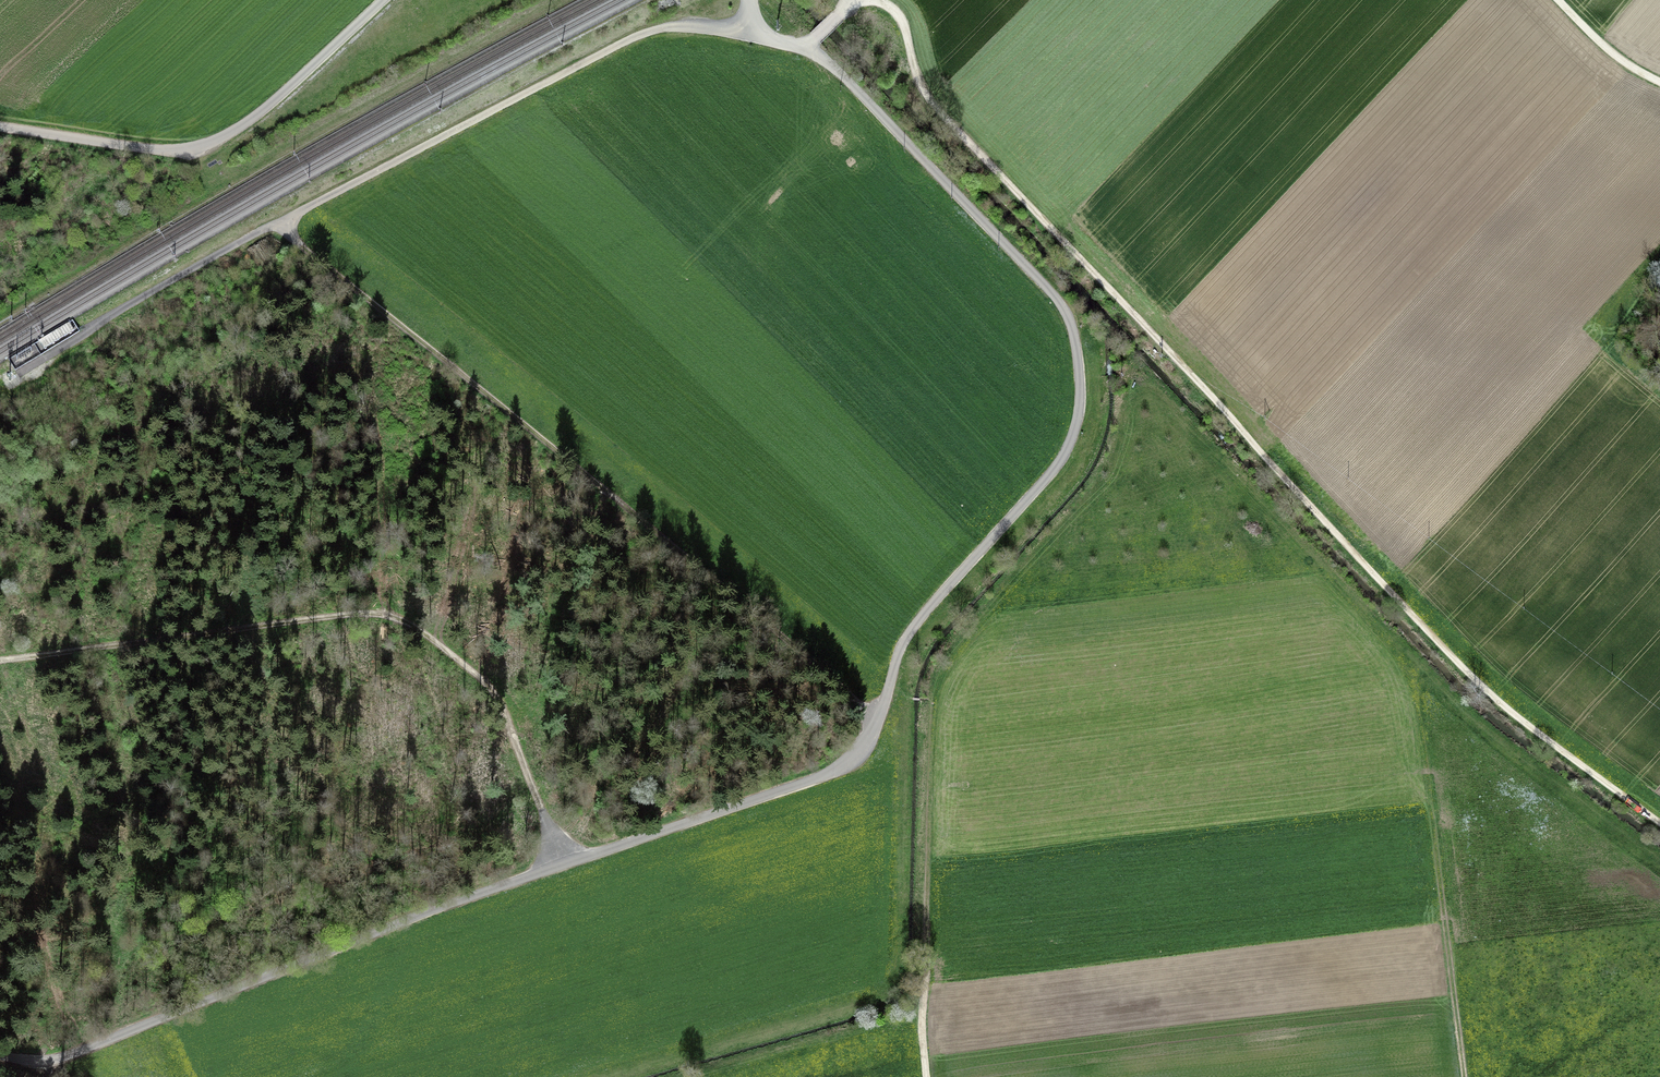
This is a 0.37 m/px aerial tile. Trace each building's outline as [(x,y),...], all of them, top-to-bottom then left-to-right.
[(38,341),(43,349),(72,330),(68,323),(38,341)]
